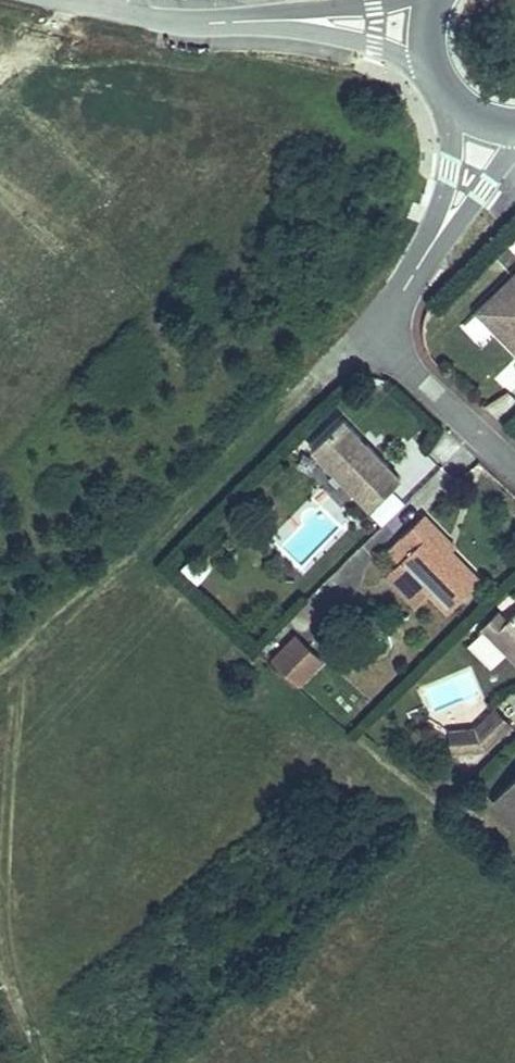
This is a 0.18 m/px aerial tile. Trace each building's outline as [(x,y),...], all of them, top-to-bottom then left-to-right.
[(485,305),(505,326),(499,331),(514,347),(514,276),(485,305)] [(479,311),(499,331),(505,326),(485,305),(479,311)] [(501,423),(514,411),(514,401),(510,394),(490,410),(501,423)] [(343,419),(313,448),(316,451),(354,490),(371,507),(373,506),(401,478),(367,443),(364,446),(359,440),(361,438),(343,419)] [(302,465),(340,504),(354,490),(316,451),(302,465)] [(373,506),(387,520),(410,497),(396,483),(373,506)] [(386,577),(415,607),(430,593),(449,611),(481,580),(452,550),(433,531),(437,527),(424,515),(388,549),(402,563),(386,577)] [(433,531),(452,550),(456,547),(437,527),(433,531)] [(200,579),(207,565),(187,554),(179,568),(200,579)] [(491,668),(507,652),(491,636),(506,621),(498,613),(479,632),(480,634),(468,645),(491,668)] [(514,660),(514,613),(506,621),(491,636),(507,652),(514,660)] [(272,659),(300,685),(323,661),(295,635),(272,659)] [(449,731),(451,753),(485,749),(510,725),(495,709),(476,728),(449,731)] [(493,799),(514,821),(514,778),(493,799)]
